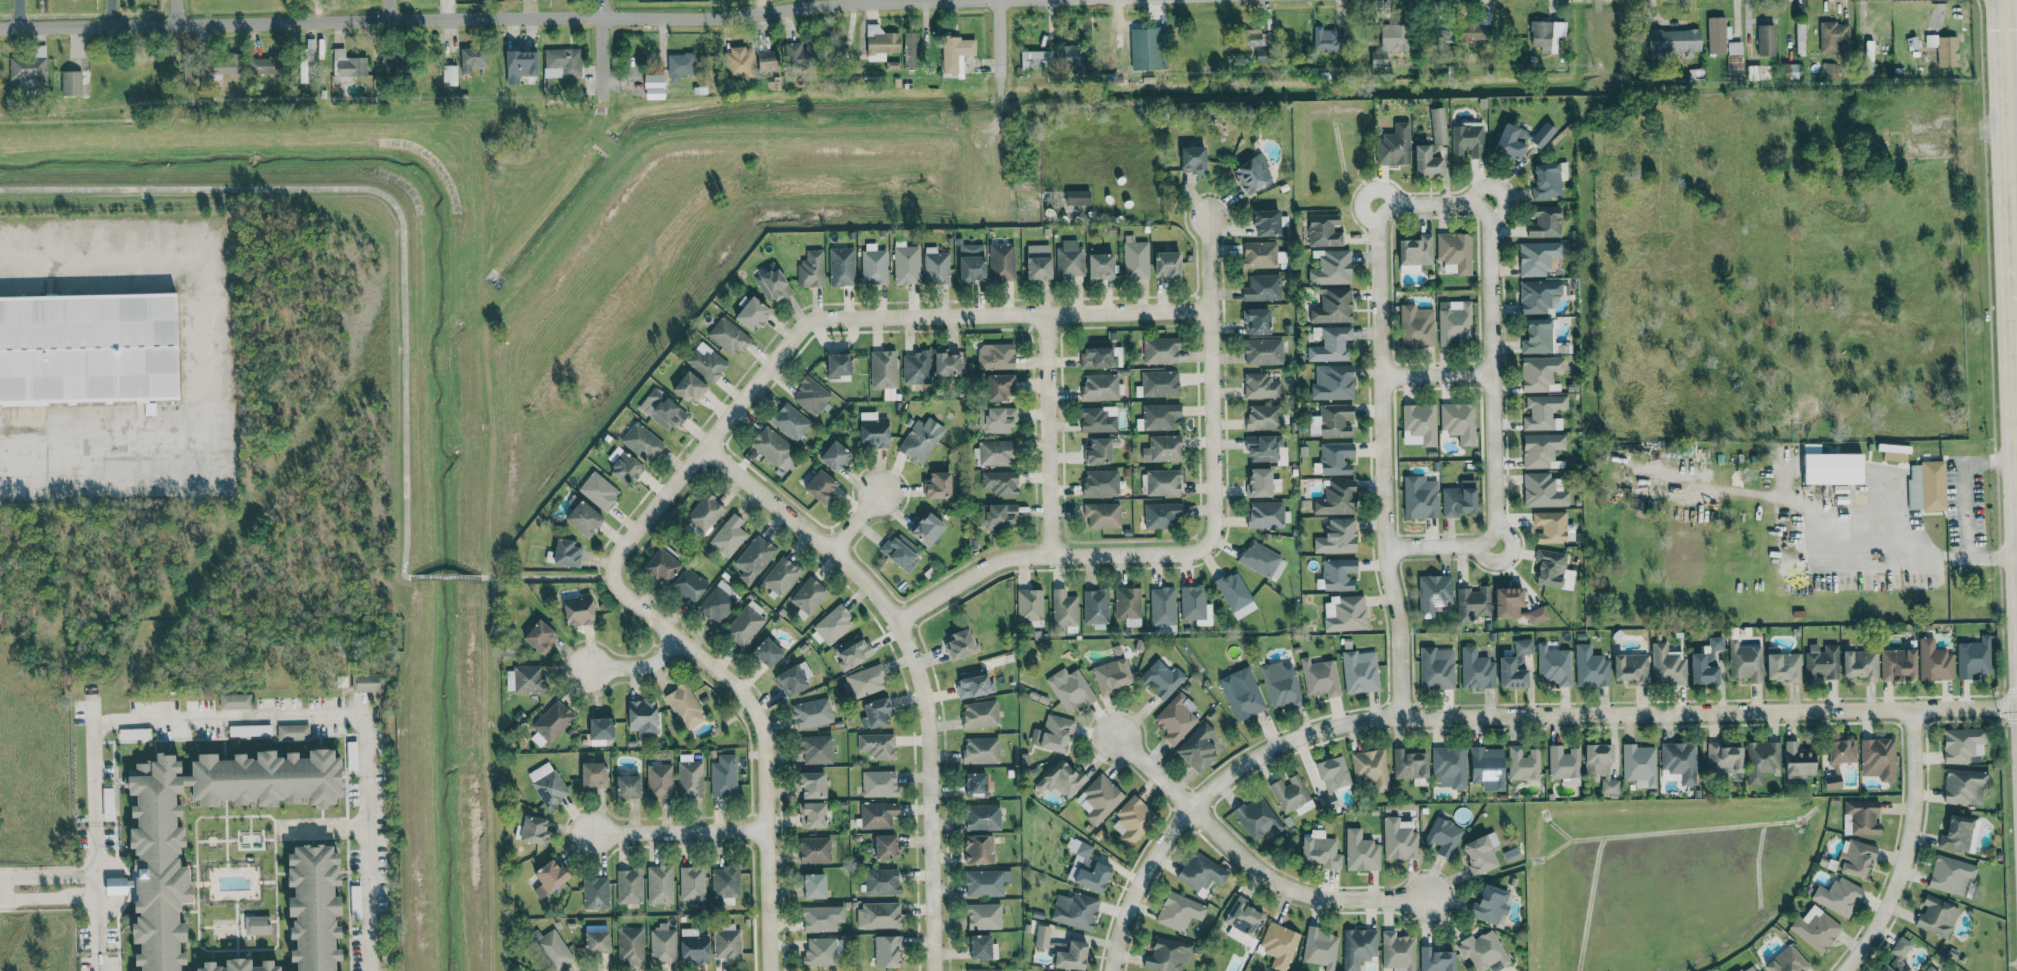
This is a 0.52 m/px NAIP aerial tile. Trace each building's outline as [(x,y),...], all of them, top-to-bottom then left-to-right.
[(1725,26),(1725,17),(1707,17),(1708,54),(1726,54),(1725,38),(1730,38),(1730,26),(1725,26)] [(1452,21),(1435,21),(1434,39),(1451,39),(1452,21)] [(1564,37),(1565,22),(1530,21),(1530,46),(1540,46),(1540,53),(1556,54),(1557,37),(1564,37)] [(1819,53),(1841,53),(1842,45),(1849,45),(1849,23),(1820,22),(1819,53)] [(885,52),(899,52),(899,33),(880,33),(880,24),(866,24),(866,57),(885,58),(885,52)] [(1380,51),(1409,50),(1408,24),(1379,24),(1380,51)] [(1459,41),(1481,40),(1481,24),(1459,24),(1459,41)] [(1774,25),(1757,25),(1758,56),(1774,56),(1774,25)] [(1131,70),(1165,69),(1165,28),(1130,28),(1131,70)] [(1261,29),(1244,29),(1244,46),(1268,46),(1267,34),(1261,34),(1261,29)] [(1314,49),(1325,49),(1325,53),(1336,53),(1336,29),(1314,29),(1314,49)] [(1648,30),(1648,55),(1685,54),(1700,54),(1700,29),(1648,30)] [(918,32),(904,33),(905,68),(920,67),(919,59),(925,59),(924,44),(918,44),(918,32)] [(1958,66),(1957,36),(1925,36),(1925,47),(1937,47),(1937,67),(1958,66)] [(975,37),(942,38),(943,74),(958,74),(958,56),(975,56),(975,37)] [(1741,42),(1728,42),(1728,65),(1742,65),(1741,42)] [(783,69),(810,69),(811,44),(802,44),(802,43),(784,43),(783,69)] [(1080,45),(1061,45),(1061,71),(1080,71),(1080,45)] [(366,57),(345,58),(345,48),(333,48),(334,82),(351,81),(351,76),(367,76),(366,57)] [(488,66),(487,48),(460,49),(461,73),(471,73),(471,66),(488,66)] [(581,77),(580,48),(544,49),(545,77),(581,77)] [(752,48),(724,49),(725,77),(753,76),(752,48)] [(506,85),(519,84),(519,76),(537,76),(537,51),(505,51),(506,85)] [(757,72),(777,71),(776,51),(756,52),(757,72)] [(1021,70),(1050,70),(1050,51),(1021,51),(1021,70)] [(668,54),(668,82),(679,82),(679,75),(694,75),(694,53),(668,54)] [(221,74),(241,74),(241,56),(204,57),(205,79),(221,79),(221,74)] [(46,57),(9,58),(10,80),(32,79),(32,86),(47,86),(46,57)] [(280,74),(280,57),(249,58),(250,75),(280,74)] [(1828,63),(1829,78),(1844,78),(1844,63),(1828,63)] [(456,65),(443,65),(443,84),(457,84),(456,65)] [(81,71),(61,71),(62,96),(82,95),(81,71)] [(645,99),(664,99),(663,75),(644,75),(645,99)] [(1415,177),(1442,175),(1441,144),(1446,144),(1444,108),(1431,108),(1432,144),(1414,145),(1415,177)] [(1409,122),(1393,123),(1394,134),(1382,134),(1382,139),(1376,140),(1376,165),(1410,164),(1409,122)] [(1493,150),(1517,161),(1530,133),(1505,122),(1493,150)] [(1539,149),(1556,131),(1546,122),(1529,140),(1539,149)] [(1451,125),(1452,154),(1470,153),(1470,159),(1483,158),(1483,124),(1451,125)] [(1205,146),(1180,147),(1181,173),(1206,172),(1205,146)] [(1247,195),(1272,177),(1266,169),(1269,167),(1259,152),(1231,172),(1247,195)] [(1533,164),(1534,187),(1531,187),(1531,199),(1561,197),(1561,180),(1567,180),(1567,162),(1533,164)] [(1090,205),(1089,190),(1066,191),(1066,205),(1090,205)] [(1561,237),(1560,206),(1533,207),(1534,224),(1527,224),(1527,238),(1561,237)] [(1254,211),(1254,237),(1280,236),(1280,226),(1287,226),(1287,216),(1280,217),(1279,210),(1254,211)] [(1308,246),(1342,246),(1342,232),(1336,232),(1336,214),(1308,215),(1308,246)] [(1470,233),(1436,234),(1437,260),(1443,260),(1444,275),(1471,274),(1470,233)] [(1149,278),(1148,241),(1134,242),(1134,235),(1123,235),(1124,279),(1149,278)] [(1083,247),(1078,247),(1077,240),(1061,240),(1062,247),(1056,248),(1057,281),(1071,280),(1071,276),(1084,276),(1083,247)] [(919,246),(905,246),(905,241),(894,241),(894,285),(919,284),(919,246)] [(1276,242),(1242,243),(1243,268),(1276,268),(1276,242)] [(1549,276),(1548,258),(1561,258),(1561,242),(1519,243),(1519,277),(1549,276)] [(887,284),(886,250),(875,250),(875,243),(862,244),(863,284),(887,284)] [(984,280),(984,244),(959,245),(959,284),(974,284),(974,280),(984,280)] [(989,244),(990,281),(1015,280),(1014,244),(989,244)] [(1027,279),(1051,279),(1050,245),(1026,245),(1027,279)] [(949,253),(937,253),(937,247),(924,247),(924,284),(949,284),(949,253)] [(854,248),(829,248),(830,286),(855,286),(854,248)] [(798,287),(823,287),(822,249),(805,250),(806,262),(797,262),(798,287)] [(1350,284),(1350,250),(1312,250),(1312,257),(1319,257),(1319,269),(1308,269),(1308,284),(1350,284)] [(1166,276),(1166,280),(1180,280),(1179,252),(1154,252),(1154,276),(1166,276)] [(1088,255),(1088,279),(1114,278),(1113,254),(1088,255)] [(792,292),(773,261),(761,269),(763,272),(753,278),(770,306),(792,292)] [(1280,300),(1280,275),(1249,275),(1250,287),(1241,287),(1242,301),(1280,300)] [(1519,281),(1520,314),(1550,314),(1550,295),(1562,295),(1561,281),(1519,281)] [(1320,307),(1309,307),(1309,323),(1352,322),(1351,288),(1319,289),(1320,307)] [(48,405),(0,406),(0,403),(0,296),(177,293),(179,401),(149,401),(149,402),(156,402),(156,415),(143,416),(143,403),(135,403),(135,400),(111,401),(111,403),(105,403),(105,401),(75,402),(75,404),(67,404),(67,402),(47,402),(48,405)] [(753,333),(770,311),(751,295),(743,305),(743,306),(734,317),(753,333)] [(1471,344),(1470,301),(1438,302),(1439,344),(1471,344)] [(1433,309),(1416,310),(1416,304),(1399,305),(1400,347),(1434,346),(1433,309)] [(1269,309),(1243,309),(1244,335),(1269,334),(1269,309)] [(706,335),(734,357),(750,338),(722,315),(706,335)] [(1552,353),(1551,319),(1526,319),(1526,340),(1521,340),(1521,353),(1552,353)] [(1308,361),(1347,361),(1347,340),(1352,340),(1351,326),(1321,327),(1321,346),(1307,346),(1308,361)] [(1143,338),(1143,364),(1178,364),(1178,338),(1143,338)] [(1244,365),(1282,364),(1282,339),(1244,340),(1244,365)] [(684,362),(714,384),(729,363),(699,341),(684,362)] [(1014,369),(1014,344),(977,344),(978,370),(1014,369)] [(1081,348),(1081,368),(1118,368),(1117,355),(1112,355),(1112,347),(1081,348)] [(935,376),(960,375),(960,354),(950,354),(950,349),(934,349),(935,376)] [(871,389),(896,388),(896,351),(870,351),(871,389)] [(826,354),(827,378),(851,378),(850,353),(826,354)] [(903,353),(903,384),(930,383),(930,353),(903,353)] [(1315,366),(1316,384),(1310,384),(1311,400),(1353,399),(1352,365),(1315,366)] [(708,386),(686,370),(672,390),(695,405),(708,386)] [(1179,397),(1179,371),(1140,371),(1140,396),(1179,397)] [(1244,399),(1281,398),(1280,381),(1269,381),(1269,373),(1244,373),(1244,399)] [(1118,374),(1082,375),(1082,401),(1118,400),(1118,374)] [(987,402),(1005,401),(1005,395),(1014,395),(1013,375),(987,375),(987,402)] [(816,417),(832,394),(806,376),(790,399),(816,417)] [(638,408),(671,433),(686,413),(653,388),(638,408)] [(1523,430),(1562,429),(1561,418),(1552,418),(1551,410),(1567,410),(1567,396),(1527,396),(1527,417),(1522,417),(1523,430)] [(811,423),(785,402),(769,421),(795,442),(811,423)] [(1440,404),(1441,434),(1458,433),(1459,446),(1475,445),(1473,403),(1440,404)] [(1142,405),(1143,431),(1173,430),(1173,418),(1181,418),(1181,404),(1142,405)] [(1348,435),(1347,419),(1353,419),(1353,404),(1318,405),(1318,416),(1310,417),(1310,424),(1319,424),(1319,436),(1348,435)] [(1436,445),(1435,404),(1402,405),(1403,445),(1436,445)] [(1246,431),(1279,430),(1278,405),(1246,406),(1246,431)] [(1116,406),(1080,408),(1080,433),(1117,432),(1116,406)] [(979,408),(979,433),(1015,433),(1014,408),(979,408)] [(875,412),(860,413),(860,448),(888,448),(888,418),(875,418),(875,412)] [(914,418),(899,453),(925,465),(943,426),(926,418),(924,423),(914,418)] [(648,464),(664,444),(636,421),(619,441),(648,464)] [(778,468),(795,449),(765,424),(749,444),(778,468)] [(1565,434),(1522,435),(1523,468),(1553,468),(1552,450),(1565,450),(1565,434)] [(1247,462),(1278,462),(1277,447),(1282,447),(1282,435),(1247,436),(1247,462)] [(1149,436),(1149,447),(1142,447),(1142,462),(1181,461),(1181,436),(1149,436)] [(1090,438),(1089,447),(1084,447),(1084,464),(1110,464),(1110,446),(1119,446),(1119,439),(1090,438)] [(852,455),(834,440),(818,459),(836,474),(852,455)] [(1014,465),(1013,440),(978,441),(979,466),(1014,465)] [(1320,443),(1320,475),(1351,474),(1351,463),(1343,464),(1343,457),(1354,456),(1353,442),(1320,443)] [(1908,445),(1877,444),(1877,451),(1882,451),(1882,460),(1908,461),(1908,445)] [(608,472),(629,487),(644,466),(616,446),(608,458),(615,462),(608,472)] [(1803,484),(1861,484),(1862,454),(1803,454),(1803,484)] [(1945,510),(1945,462),(1911,462),(1912,495),(1908,495),(1908,511),(1945,510)] [(1271,468),(1247,469),(1247,497),(1272,497),(1271,491),(1280,491),(1280,480),(1271,480),(1271,468)] [(839,485),(819,469),(803,489),(823,505),(839,485)] [(578,490),(605,513),(621,493),(594,470),(578,490)] [(1083,496),(1119,495),(1118,470),(1083,471),(1083,496)] [(1145,471),(1146,496),(1181,495),(1180,470),(1145,471)] [(1017,471),(981,472),(982,488),(993,487),(993,496),(1018,496),(1017,471)] [(950,472),(929,473),(929,480),(924,481),(924,498),(951,498),(950,472)] [(1437,480),(1425,481),(1425,476),(1403,476),(1404,519),(1437,518),(1437,480)] [(1313,515),(1355,514),(1354,479),(1325,480),(1326,499),(1313,499),(1313,515)] [(1441,488),(1442,515),(1476,515),(1475,480),(1460,480),(1460,488),(1441,488)] [(685,517),(703,535),(726,509),(707,492),(685,517)] [(588,539),(604,519),(574,494),(567,504),(572,508),(564,519),(588,539)] [(1283,502),(1248,503),(1249,528),(1283,527),(1283,502)] [(1120,503),(1083,504),(1083,518),(1087,518),(1088,529),(1120,528),(1120,503)] [(1183,503),(1144,504),(1145,529),(1175,528),(1174,519),(1183,519),(1183,503)] [(979,528),(1017,527),(1016,504),(979,505),(979,528)] [(927,548),(945,526),(926,510),(908,533),(927,548)] [(743,521),(732,512),(709,543),(728,558),(747,534),(739,527),(743,521)] [(1566,512),(1532,512),(1533,526),(1538,526),(1539,543),(1566,543),(1566,512)] [(1356,552),(1355,518),(1325,519),(1326,537),(1313,537),(1314,553),(1356,552)] [(908,573),(915,564),(911,562),(920,550),(897,533),(890,542),(886,539),(878,551),(908,573)] [(733,563),(743,571),(738,577),(748,585),(777,550),(757,534),(733,563)] [(579,568),(582,549),(572,547),(573,541),(556,538),(552,564),(579,568)] [(1272,578),(1281,554),(1249,541),(1239,565),(1272,578)] [(642,569),(665,586),(681,565),(658,548),(642,569)] [(761,582),(780,597),(801,571),(782,556),(761,582)] [(1323,560),(1323,591),(1354,591),(1354,579),(1346,579),(1346,572),(1356,572),(1356,559),(1323,560)] [(708,584),(687,566),(668,588),(690,606),(708,584)] [(1236,620),(1257,608),(1236,570),(1214,582),(1236,620)] [(1452,604),(1451,575),(1418,576),(1419,618),(1434,618),(1434,604),(1452,604)] [(828,592),(809,576),(789,600),(799,609),(795,614),(804,621),(828,592)] [(740,600),(719,581),(696,608),(716,626),(740,600)] [(1180,586),(1181,620),(1196,620),(1196,626),(1212,625),(1211,604),(1204,604),(1204,586),(1180,586)] [(1456,589),(1457,622),(1477,622),(1477,616),(1490,616),(1489,586),(1479,586),(1479,589),(1456,589)] [(1127,627),(1141,626),(1140,587),(1115,588),(1116,620),(1126,619),(1127,627)] [(1151,626),(1175,625),(1175,588),(1150,588),(1151,626)] [(1495,619),(1529,618),(1529,622),(1546,621),(1546,609),(1522,610),(1521,588),(1494,588),(1495,619)] [(1042,589),(1017,590),(1017,622),(1029,622),(1030,627),(1042,626),(1042,589)] [(1052,627),(1077,626),(1077,596),(1066,596),(1065,589),(1052,589),(1052,627)] [(1083,590),(1084,624),(1109,623),(1108,589),(1083,590)] [(563,597),(566,627),(594,624),(591,594),(563,597)] [(1366,629),(1364,596),(1323,598),(1324,631),(1366,629)] [(747,601),(723,635),(744,649),(768,615),(747,601)] [(828,646),(855,623),(839,604),(809,629),(819,642),(823,639),(828,646)] [(543,655),(559,636),(538,619),(522,639),(543,655)] [(953,639),(944,643),(951,662),(978,651),(969,627),(951,634),(953,639)] [(1990,673),(1989,634),(1980,634),(1980,643),(1957,643),(1957,679),(1972,679),(1972,674),(1990,673)] [(768,669),(784,654),(767,636),(751,652),(768,669)] [(834,654),(844,671),(873,654),(864,637),(834,654)] [(1690,685),(1718,684),(1718,666),(1714,666),(1714,650),(1723,650),(1722,637),(1708,637),(1709,645),(1700,645),(1701,653),(1690,654),(1690,685)] [(1918,638),(1919,681),(1953,680),(1953,651),(1934,651),(1934,637),(1918,638)] [(1499,689),(1526,688),(1525,654),(1533,654),(1533,639),(1514,640),(1514,657),(1499,657),(1499,689)] [(1762,683),(1762,645),(1738,646),(1738,639),(1729,639),(1730,678),(1749,678),(1749,683),(1762,683)] [(1570,650),(1547,650),(1547,642),(1537,642),(1538,683),(1557,683),(1557,687),(1571,687),(1570,650)] [(1685,652),(1667,652),(1667,643),(1651,643),(1652,685),(1685,685),(1685,652)] [(1576,687),(1610,686),(1609,656),(1591,657),(1591,644),(1575,644),(1576,687)] [(1806,680),(1838,680),(1837,644),(1821,645),(1821,644),(1805,644),(1806,680)] [(1476,646),(1461,647),(1462,689),(1495,688),(1494,658),(1477,659),(1476,646)] [(1454,689),(1453,647),(1420,648),(1420,689),(1454,689)] [(1346,694),(1379,691),(1375,650),(1341,653),(1346,694)] [(1876,679),(1876,651),(1843,650),(1843,678),(1876,679)] [(1915,675),(1914,650),(1880,650),(1881,681),(1897,680),(1897,676),(1915,675)] [(1800,653),(1766,653),(1766,680),(1788,680),(1788,683),(1800,683),(1800,653)] [(1648,654),(1613,655),(1613,680),(1634,680),(1634,686),(1648,685),(1648,654)] [(1299,658),(1308,696),(1326,693),(1327,698),(1341,695),(1333,659),(1310,664),(1309,656),(1299,658)] [(1133,684),(1124,657),(1091,668),(1100,695),(1133,684)] [(1138,679),(1162,702),(1187,677),(1176,667),(1171,672),(1157,659),(1138,679)] [(805,679),(812,675),(804,660),(774,677),(786,699),(809,686),(805,679)] [(844,676),(854,700),(887,687),(878,663),(844,676)] [(1272,711),(1302,703),(1291,663),(1269,669),(1267,663),(1260,665),(1272,711)] [(514,694),(544,693),(543,666),(513,666),(514,694)] [(1068,674),(1064,667),(1045,679),(1066,712),(1082,702),(1085,706),(1096,699),(1077,668),(1068,674)] [(959,698),(995,693),(993,680),(987,681),(986,669),(956,673),(959,698)] [(379,674),(351,674),(352,692),(380,691),(379,674)] [(1266,709),(1256,682),(1238,689),(1232,674),(1218,679),(1235,722),(1266,709)] [(688,683),(665,692),(681,731),(704,722),(688,683)] [(1153,720),(1167,733),(1163,737),(1173,747),(1198,720),(1190,712),(1195,706),(1179,691),(1153,720)] [(220,709),(251,709),(251,694),(219,694),(220,709)] [(797,730),(834,721),(828,696),(791,705),(797,730)] [(530,725),(537,732),(530,738),(541,749),(574,717),(558,699),(530,725)] [(887,715),(891,714),(889,699),(863,702),(865,717),(861,718),(862,728),(889,725),(887,715)] [(961,704),(964,730),(999,725),(996,700),(961,704)] [(656,737),(655,701),(627,701),(628,731),(638,730),(638,737),(656,737)] [(1065,753),(1073,720),(1047,714),(1043,731),(1033,728),(1029,744),(1065,753)] [(589,718),(590,746),(605,745),(604,740),(613,740),(613,717),(589,718)] [(1227,744),(1203,721),(1174,752),(1198,774),(1227,744)] [(308,724),(277,725),(277,740),(309,739),(308,724)] [(228,726),(228,736),(271,735),(271,725),(228,726)] [(1944,763),(1983,762),(1982,728),(1942,730),(1944,763)] [(150,729),(118,729),(118,739),(150,739),(150,729)] [(895,759),(894,734),(857,735),(858,751),(868,751),(868,759),(895,759)] [(832,763),(831,735),(800,736),(801,764),(832,763)] [(962,738),(963,764),(999,763),(998,737),(962,738)] [(1861,776),(1879,775),(1879,781),(1895,781),(1894,739),(1860,739),(1861,776)] [(1797,750),(1797,740),(1784,741),(1785,785),(1805,784),(1805,775),(1814,775),(1813,749),(1797,750)] [(1827,740),(1828,764),(1857,763),(1856,740),(1827,740)] [(357,741),(347,742),(347,773),(357,773),(357,741)] [(1741,772),(1741,747),(1719,747),(1719,742),(1707,742),(1708,773),(1741,772)] [(1779,742),(1746,743),(1747,785),(1762,784),(1762,771),(1780,771),(1779,742)] [(1661,743),(1661,769),(1668,769),(1668,773),(1680,773),(1680,785),(1695,785),(1695,743),(1661,743)] [(1584,745),(1585,775),(1601,775),(1601,794),(1618,794),(1618,779),(1611,779),(1611,744),(1584,745)] [(1539,749),(1528,749),(1528,756),(1521,756),(1522,746),(1508,745),(1508,779),(1539,779),(1539,749)] [(1561,785),(1579,785),(1579,751),(1562,751),(1561,745),(1549,745),(1549,778),(1561,778),(1561,785)] [(1656,788),(1655,745),(1623,745),(1623,781),(1635,780),(1635,788),(1656,788)] [(1466,788),(1465,747),(1433,748),(1434,789),(1466,788)] [(1483,791),(1503,791),(1502,748),(1470,748),(1470,784),(1482,783),(1483,791)] [(332,757),(332,749),(326,750),(326,749),(313,749),(314,750),(307,750),(307,758),(296,758),(296,752),(285,752),(285,758),(281,758),(281,757),(274,757),(274,750),(263,750),(263,751),(255,751),(255,759),(251,759),(251,758),(244,758),(244,753),(233,754),(233,760),(216,760),(216,753),(197,754),(197,761),(190,761),(191,776),(174,776),(174,773),(180,772),(179,761),(173,761),(173,754),(164,755),(164,752),(155,752),(155,761),(152,761),(152,760),(144,760),(144,758),(139,758),(139,763),(135,763),(135,769),(127,770),(127,776),(126,776),(126,777),(123,777),(123,787),(126,787),(126,789),(128,789),(128,795),(135,795),(136,805),(130,805),(130,817),(136,817),(136,828),(129,828),(129,836),(128,836),(128,848),(134,848),(134,855),(137,855),(137,859),(132,859),(132,868),(130,868),(130,880),(125,880),(126,877),(105,877),(105,895),(126,894),(126,891),(131,891),(131,903),(133,903),(133,912),(139,912),(139,916),(135,916),(135,923),(130,923),(131,935),(132,943),(139,943),(140,954),(134,954),(134,966),(140,965),(140,970),(179,970),(179,964),(185,964),(185,952),(178,952),(178,942),(185,942),(185,923),(178,923),(177,911),(180,911),(179,902),(191,902),(191,886),(188,886),(188,866),(178,866),(178,857),(176,858),(176,854),(179,854),(179,847),(184,847),(184,835),(183,835),(183,827),(175,827),(175,816),(181,816),(181,804),(175,804),(174,794),(181,793),(181,786),(191,786),(191,800),(198,800),(198,807),(217,806),(217,799),(234,799),(234,805),(246,805),(246,801),(253,801),(253,798),(256,798),(256,806),(264,806),(264,807),(276,807),(276,799),(282,799),(282,798),(286,798),(286,804),(298,803),(298,797),(309,797),(309,805),(315,805),(315,806),(316,806),(316,809),(326,809),(326,805),(328,805),(328,804),(334,804),(334,796),(340,796),(340,787),(343,787),(343,778),(339,778),(339,775),(342,775),(342,766),(339,766),(339,757),(332,757)] [(1374,793),(1389,791),(1384,749),(1351,753),(1354,782),(1373,780),(1374,793)] [(1427,752),(1403,753),(1403,749),(1393,749),(1393,779),(1427,778),(1427,752)] [(710,796),(736,796),(736,754),(717,754),(717,763),(711,763),(710,796)] [(1350,784),(1341,755),(1315,763),(1320,781),(1323,780),(1328,795),(1318,799),(1322,812),(1338,807),(1332,790),(1350,784)] [(1067,800),(1088,778),(1079,769),(1075,773),(1060,758),(1034,786),(1044,796),(1053,787),(1067,800)] [(528,772),(545,810),(569,798),(552,761),(528,772)] [(702,761),(677,761),(677,799),(703,798),(702,761)] [(606,787),(605,762),(581,763),(581,787),(606,787)] [(646,765),(647,798),(672,798),(672,764),(646,765)] [(1981,805),(1982,787),(1987,787),(1987,771),(1944,769),(1943,803),(1981,805)] [(897,796),(896,771),(862,771),(862,797),(897,796)] [(802,799),(826,798),(825,772),(797,773),(797,790),(801,790),(802,799)] [(987,797),(986,773),(965,773),(965,797),(987,797)] [(1084,816),(1096,827),(1125,796),(1100,773),(1074,800),(1087,812),(1084,816)] [(1823,777),(1825,790),(1841,788),(1838,774),(1823,777)] [(1283,815),(1295,809),(1298,815),(1314,807),(1298,775),(1282,784),(1280,779),(1268,785),(1283,815)] [(616,798),(640,798),(640,776),(616,776),(616,798)] [(103,820),(113,820),(112,788),(102,788),(103,820)] [(1283,829),(1260,793),(1232,812),(1252,841),(1272,828),(1276,833),(1283,829)] [(1157,817),(1133,794),(1115,814),(1119,818),(1112,826),(1120,834),(1117,837),(1129,848),(1157,817)] [(1880,835),(1880,823),(1877,823),(1877,801),(1844,800),(1843,814),(1850,814),(1850,834),(1880,835)] [(825,802),(799,803),(799,828),(825,828),(825,802)] [(891,817),(899,816),(898,803),(860,804),(861,819),(855,819),(856,829),(891,828),(891,817)] [(1000,830),(1000,805),(965,805),(965,830),(1000,830)] [(1946,835),(1939,834),(1937,847),(1975,852),(1978,819),(1948,815),(1946,835)] [(546,844),(548,831),(545,831),(547,819),(523,816),(521,825),(517,824),(515,839),(546,844)] [(1384,859),(1418,858),(1417,832),(1413,832),(1412,821),(1399,821),(1399,816),(1383,816),(1384,859)] [(1462,828),(1435,816),(1424,841),(1438,847),(1436,854),(1450,859),(1462,828)] [(1379,870),(1379,841),(1361,841),(1361,828),(1346,828),(1345,870),(1379,870)] [(1341,869),(1341,854),(1336,853),(1336,838),(1324,838),(1324,830),(1311,830),(1311,837),(1302,837),(1301,863),(1322,863),(1321,869),(1341,869)] [(1473,876),(1499,866),(1491,847),(1498,844),(1493,831),(1460,844),(1473,876)] [(900,859),(899,848),(896,848),(895,834),(874,835),(875,860),(900,859)] [(994,835),(964,836),(965,864),(994,864),(994,835)] [(830,863),(830,837),(799,838),(800,863),(830,863)] [(1877,846),(1844,838),(1836,871),(1865,878),(1869,859),(1874,860),(1877,846)] [(1100,894),(1111,868),(1090,859),(1095,848),(1080,841),(1065,879),(1100,894)] [(334,961),(340,961),(340,949),(334,949),(334,938),(340,938),(340,926),(335,926),(335,919),(333,919),(333,915),(340,915),(340,896),(332,896),(332,885),(339,885),(339,874),(336,874),(336,866),(332,866),(332,864),(337,864),(338,852),(331,853),(331,846),(322,846),(322,844),(301,845),(302,846),(292,847),(292,853),(286,854),(287,865),(293,865),(293,867),(287,867),(287,875),(286,875),(287,886),(293,886),(294,897),(287,897),(287,916),(294,916),(294,920),(292,920),(292,927),(288,927),(289,939),(295,939),(295,950),(289,950),(289,962),(296,962),(296,970),(335,970),(334,961)] [(1175,877),(1199,893),(1209,878),(1220,886),(1229,873),(1194,849),(1175,877)] [(1976,865),(1936,854),(1927,887),(1967,898),(1976,865)] [(553,858),(533,873),(541,884),(533,890),(540,900),(568,878),(553,858)] [(647,866),(648,904),(673,903),(672,865),(647,866)] [(679,867),(680,900),(705,900),(705,866),(679,867)] [(739,866),(711,867),(712,898),(726,897),(726,904),(731,904),(731,898),(739,898),(739,866)] [(616,869),(617,904),(642,903),(642,869),(616,869)] [(865,869),(865,894),(899,894),(899,869),(865,869)] [(1011,870),(965,871),(966,897),(1003,896),(1003,884),(1011,884),(1011,870)] [(825,898),(825,874),(803,874),(803,899),(825,898)] [(1810,901),(1849,918),(1862,888),(1836,876),(1830,891),(1816,885),(1810,901)] [(607,877),(582,878),(583,910),(608,909),(607,877)] [(1508,906),(1504,904),(1508,893),(1484,884),(1477,903),(1472,902),(1467,914),(1500,927),(1508,906)] [(1155,921),(1182,933),(1189,917),(1201,921),(1207,906),(1168,890),(1155,921)] [(1050,920),(1091,931),(1099,899),(1073,892),(1072,898),(1057,894),(1050,920)] [(1915,926),(1947,939),(1960,908),(1926,894),(1922,904),(1923,905),(1915,926)] [(1223,921),(1252,938),(1266,915),(1237,897),(1223,921)] [(900,903),(856,904),(857,928),(901,928),(900,903)] [(1000,903),(966,904),(967,930),(1001,929),(1000,903)] [(1842,928),(1813,904),(1801,919),(1797,916),(1788,928),(1821,954),(1842,928)] [(844,922),(844,906),(803,906),(803,932),(837,932),(837,923),(844,922)] [(270,934),(270,915),(244,916),(245,935),(270,934)] [(1268,922),(1259,949),(1274,955),(1269,968),(1279,970),(1286,970),(1299,933),(1268,922)] [(676,963),(675,929),(668,929),(668,923),(657,923),(657,929),(650,930),(651,964),(676,963)] [(713,931),(713,958),(724,958),(725,964),(741,964),(740,925),(721,926),(721,930),(713,931)] [(1048,948),(1050,926),(1036,925),(1034,947),(1048,948)] [(1325,965),(1324,970),(1333,970),(1338,936),(1321,933),(1322,928),(1308,925),(1301,961),(1325,965)] [(537,930),(528,936),(551,970),(558,970),(575,960),(554,928),(542,936),(537,930)] [(644,965),(643,928),(618,928),(618,965),(644,965)] [(708,964),(709,934),(698,934),(698,929),(680,929),(680,963),(708,964)] [(1343,970),(1358,970),(1358,959),(1376,959),(1376,930),(1343,929),(1343,970)] [(1491,929),(1474,939),(1471,935),(1455,945),(1463,960),(1468,957),(1477,970),(1481,970),(1490,966),(1493,970),(1496,970),(1510,963),(1491,929)] [(608,931),(585,932),(585,953),(609,953),(608,931)] [(1395,937),(1395,931),(1382,931),(1382,968),(1393,968),(1393,970),(1415,970),(1414,937),(1395,937)] [(900,935),(874,936),(875,967),(900,967),(900,935)] [(990,935),(968,935),(968,959),(997,959),(997,943),(991,944),(990,935)] [(804,938),(805,965),(836,965),(836,937),(804,938)] [(1181,963),(1189,964),(1192,943),(1154,937),(1151,956),(1145,955),(1143,968),(1161,970),(1180,970),(1181,963)] [(1898,961),(1912,946),(1901,937),(1889,951),(1894,955),(1880,970),(1910,970),(1898,961)] [(1084,970),(1085,943),(1053,941),(1052,968),(1084,970)] [(1788,943),(1764,967),(1768,970),(1801,970),(1808,964),(1788,943)] [(1430,946),(1420,947),(1420,970),(1454,970),(1454,951),(1430,952),(1430,946)] [(279,966),(272,966),(272,960),(260,960),(260,966),(250,967),(249,959),(243,959),(243,958),(231,958),(231,959),(224,959),(225,967),(221,967),(221,966),(214,966),(214,961),(202,962),(202,968),(195,968),(195,970),(279,970),(279,966)]
